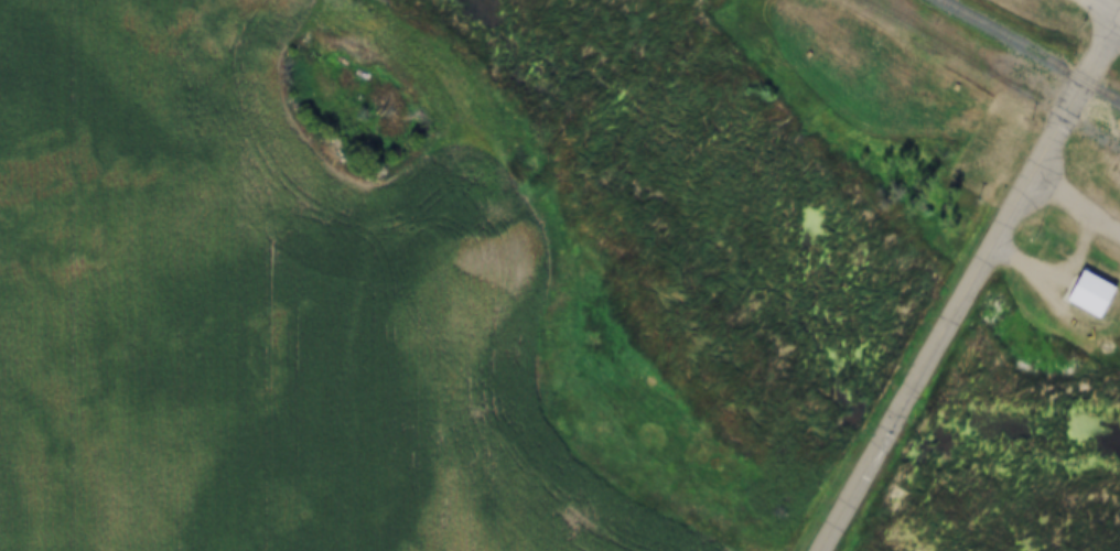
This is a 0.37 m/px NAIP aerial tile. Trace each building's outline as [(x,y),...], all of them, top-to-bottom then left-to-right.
[(1091,269),(1119,285),(1119,295),(1107,318),(1074,300),(1091,269)]
